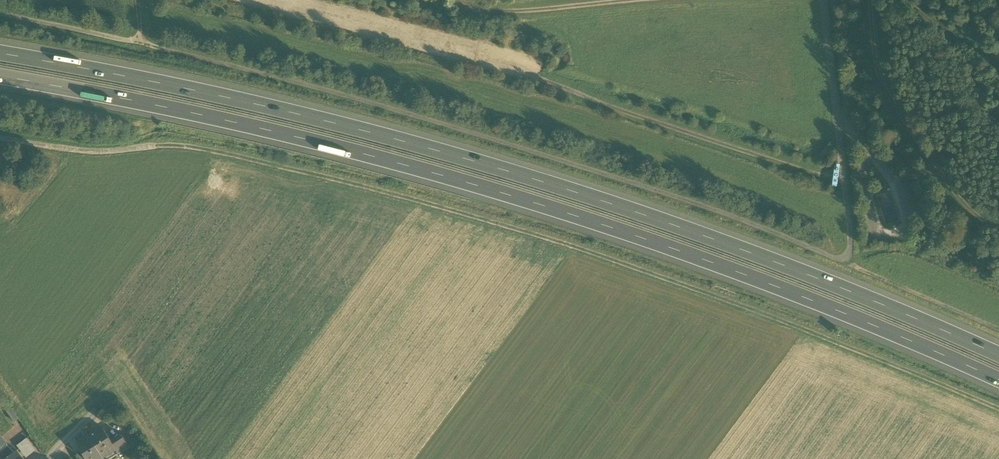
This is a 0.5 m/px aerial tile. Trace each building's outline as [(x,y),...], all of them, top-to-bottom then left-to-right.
[(19,419),(10,405),(5,409),(14,422),(19,419)] [(103,457),(116,450),(116,449),(111,441),(102,427),(89,435),(103,457)] [(121,434),(111,441),(116,449),(116,450),(118,453),(129,447),(121,434)] [(103,457),(89,435),(78,442),(82,449),(80,450),(86,458),(101,458),(103,457)] [(36,450),(26,438),(17,445),(27,457),(36,450)] [(1,458),(6,458),(14,453),(7,444),(6,444),(0,450),(0,458),(1,458)] [(14,453),(6,458),(24,458),(17,450),(14,453)]
